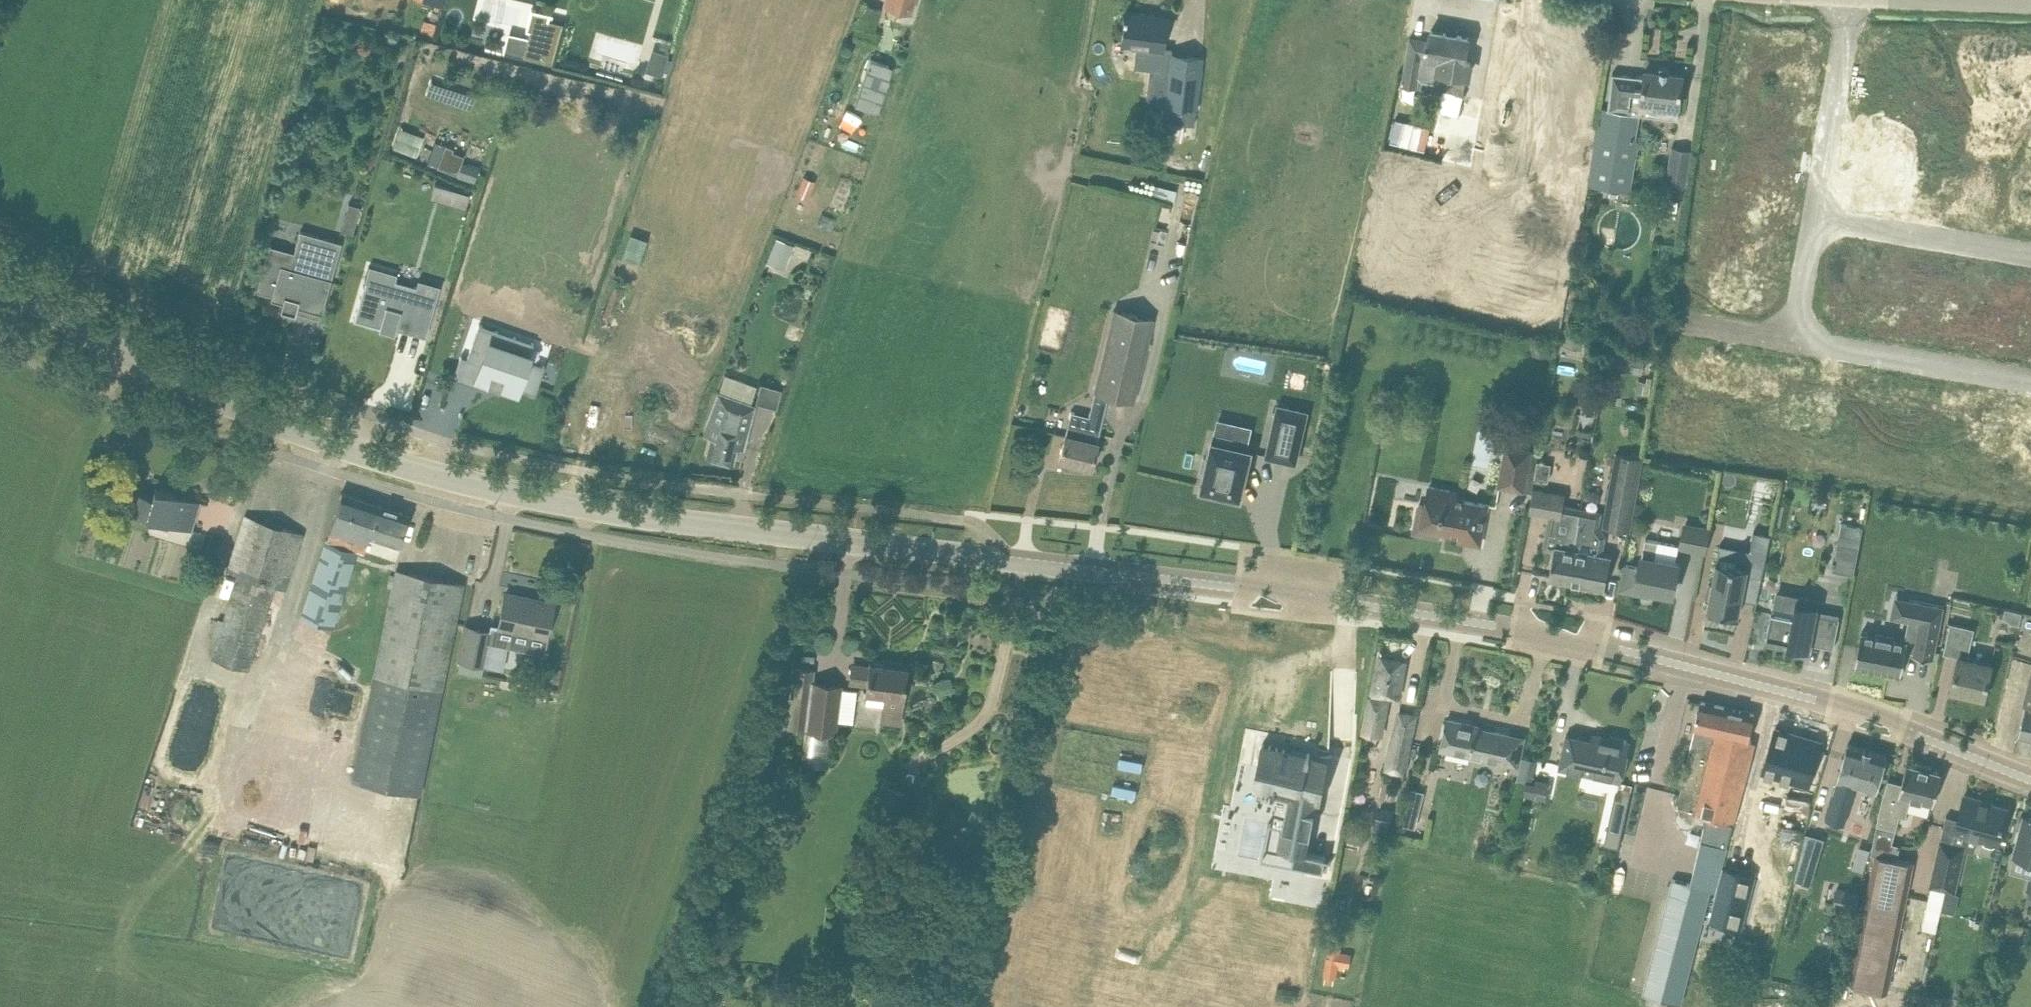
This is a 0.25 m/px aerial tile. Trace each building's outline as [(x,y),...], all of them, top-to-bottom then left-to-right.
[(447,33),(465,34),(466,0),(448,0),(447,33)] [(884,4),(911,11),(914,0),(885,0),(884,4)] [(531,30),(524,57),(553,65),(564,23),(549,20),(551,14),(533,9),(528,29),(531,30)] [(1151,105),(1161,106),(1159,119),(1193,124),(1202,57),(1171,53),(1172,47),(1162,46),(1166,15),(1121,9),(1117,40),(1140,43),(1137,62),(1153,64),(1150,82),(1164,84),(1162,95),(1152,94),(1151,105)] [(1410,39),(1401,87),(1416,89),(1418,80),(1447,85),(1446,90),(1445,89),(1430,147),(1467,157),(1482,99),(1464,94),(1467,75),(1469,75),(1471,62),(1465,61),(1469,36),(1431,30),(1429,42),(1410,39)] [(879,50),(855,44),(838,89),(862,95),(879,50)] [(637,68),(660,74),(666,52),(643,46),(637,68)] [(1600,106),(1587,184),(1632,191),(1639,139),(1636,139),(1640,114),(1678,118),(1684,75),(1670,73),(1670,67),(1660,66),(1659,72),(1645,70),(1645,76),(1612,72),(1608,108),(1600,106)] [(1993,129),(1992,137),(2002,138),(2003,130),(1993,129)] [(2003,130),(2002,138),(2012,140),(2013,132),(2003,130)] [(446,145),(438,167),(458,174),(464,156),(453,151),(454,148),(446,145)] [(1667,171),(1670,171),(1668,182),(1686,185),(1692,149),(1671,146),(1667,171)] [(471,164),(466,179),(474,182),(480,167),(471,164)] [(1969,173),(1962,217),(1988,221),(1995,177),(1969,173)] [(454,190),(451,202),(466,206),(469,195),(454,190)] [(345,213),(341,229),(353,232),(357,217),(345,213)] [(298,306),(322,313),(342,241),(300,230),(290,266),(267,260),(267,258),(266,257),(257,290),(272,295),(271,298),(283,302),(281,309),(296,314),(298,306)] [(785,269),(795,244),(777,237),(767,261),(785,269)] [(363,285),(354,319),(386,329),(387,325),(426,336),(440,285),(418,279),(416,286),(395,280),(397,273),(369,265),(365,281),(366,281),(365,285),(363,285)] [(1094,392),(1134,402),(1155,318),(1114,309),(1094,392)] [(1206,321),(1205,328),(1215,330),(1216,322),(1206,321)] [(1216,322),(1215,330),(1224,332),(1226,324),(1216,322)] [(479,324),(467,358),(479,362),(473,381),(515,396),(518,388),(535,393),(545,366),(528,360),(491,348),(497,330),(479,324)] [(1246,327),(1245,335),(1255,337),(1256,329),(1246,327)] [(1256,329),(1255,337),(1265,338),(1266,330),(1256,329)] [(1287,334),(1285,342),(1295,343),(1296,335),(1287,334)] [(1296,335),(1295,343),(1305,344),(1306,337),(1296,335)] [(1567,342),(1566,345),(1581,348),(1581,345),(1582,338),(1568,335),(1567,342)] [(1317,339),(1315,347),(1325,348),(1326,340),(1317,339)] [(1435,359),(1434,367),(1443,369),(1445,361),(1435,359)] [(1445,361),(1443,369),(1453,370),(1455,362),(1445,361)] [(1475,366),(1474,374),(1484,375),(1485,367),(1475,366)] [(1485,367),(1484,375),(1494,377),(1495,369),(1485,367)] [(1515,372),(1514,380),(1524,382),(1525,374),(1515,372)] [(1525,374),(1524,382),(1534,383),(1535,375),(1525,374)] [(755,402),(718,389),(707,420),(715,423),(707,454),(733,461),(737,445),(743,447),(755,402)] [(1278,404),(1267,455),(1296,462),(1308,411),(1278,404)] [(1068,411),(1057,457),(1091,466),(1103,415),(1090,412),(1089,416),(1068,411)] [(1241,497),(1252,450),(1232,445),(1233,441),(1217,437),(1216,442),(1213,441),(1209,458),(1204,457),(1201,470),(1206,471),(1202,488),(1241,497)] [(1500,487),(1523,492),(1526,473),(1530,453),(1530,450),(1508,446),(1500,487)] [(1615,452),(1602,526),(1629,531),(1643,458),(1615,452)] [(1526,473),(1523,492),(1532,493),(1533,490),(1539,455),(1530,453),(1526,473)] [(152,495),(129,487),(122,507),(125,508),(129,515),(151,522),(158,519),(192,529),(200,502),(208,504),(208,503),(155,486),(152,495)] [(1427,508),(1419,506),(1414,531),(1440,536),(1441,529),(1460,533),(1459,539),(1480,544),(1488,506),(1450,499),(1451,492),(1430,488),(1427,508)] [(1575,549),(1581,507),(1562,504),(1563,496),(1533,490),(1532,493),(1529,511),(1550,515),(1544,547),(1555,549),(1549,577),(1569,581),(1576,549),(1575,549)] [(409,513),(342,491),(301,616),(333,627),(358,550),(365,552),(370,536),(399,545),(409,513)] [(1601,510),(1581,507),(1575,549),(1576,549),(1569,581),(1605,588),(1611,556),(1602,554),(1606,534),(1599,524),(1601,510)] [(303,533),(246,515),(228,570),(239,573),(212,657),(248,669),(274,585),(285,588),(303,533)] [(1842,534),(1838,554),(1851,556),(1851,557),(1857,558),(1863,526),(1842,522),(1839,533),(1842,534)] [(1684,524),(1680,546),(1703,550),(1707,528),(1684,524)] [(1739,565),(1717,560),(1712,584),(1709,584),(1706,599),(1709,599),(1708,607),(1721,610),(1720,615),(1734,618),(1735,613),(1739,614),(1747,574),(1762,577),(1771,534),(1754,531),(1750,550),(1742,548),(1739,565)] [(1624,563),(1619,589),(1649,595),(1650,588),(1673,592),(1677,573),(1679,563),(1675,562),(1678,545),(1657,541),(1645,539),(1640,566),(1624,563)] [(463,583),(396,569),(353,779),(420,793),(463,583)] [(490,630),(489,638),(544,649),(546,638),(549,628),(553,608),(527,603),(529,598),(505,593),(501,612),(498,626),(492,624),(490,630)] [(1944,606),(1909,599),(1905,619),(1909,620),(1905,640),(1862,631),(1855,663),(1902,673),(1906,650),(1914,651),(1913,655),(1933,659),(1944,606)] [(1766,638),(1809,647),(1809,649),(1811,649),(1812,643),(1834,648),(1840,618),(1818,613),(1820,605),(1818,604),(1817,607),(1796,603),(1793,616),(1771,612),(1766,638)] [(2006,611),(2004,621),(2011,626),(2019,628),(2022,615),(2006,611)] [(1960,650),(1956,668),(1952,687),(1985,695),(1992,664),(1966,658),(1973,628),(1951,623),(1945,647),(1960,650)] [(465,624),(457,659),(461,659),(483,664),(485,652),(487,644),(489,638),(490,630),(465,624)] [(487,644),(485,652),(494,654),(496,646),(487,644)] [(1379,655),(1375,675),(1372,691),(1373,691),(1366,726),(1384,729),(1391,695),(1399,696),(1402,680),(1406,661),(1379,655)] [(866,690),(865,701),(881,703),(879,720),(899,723),(901,706),(904,687),(906,667),(870,662),(868,682),(866,690)] [(795,665),(787,725),(803,727),(805,727),(830,730),(837,731),(838,720),(853,722),(856,690),(841,688),(842,683),(816,680),(817,668),(795,665)] [(2023,704),(2026,704),(2026,703),(2030,705),(2030,669),(2023,704)] [(1672,879),(1641,993),(1679,1003),(1709,889),(1716,891),(1753,741),(1748,740),(1754,713),(1702,701),(1701,703),(1680,794),(1672,798),(1679,807),(1676,817),(1681,825),(1690,827),(1697,823),(1704,825),(1690,884),(1672,879)] [(2026,704),(2024,716),(2019,735),(2030,738),(2030,705),(2026,703),(2026,704)] [(1386,771),(1403,775),(1417,716),(1400,712),(1386,771)] [(1447,718),(1441,748),(1476,756),(1477,752),(1520,761),(1525,737),(1478,727),(1478,725),(1447,718)] [(1774,725),(1762,771),(1808,785),(1820,739),(1774,725)] [(1567,733),(1563,753),(1559,768),(1622,782),(1630,741),(1602,735),(1601,741),(1567,733)] [(1307,854),(1317,800),(1321,801),(1329,758),(1310,754),(1310,753),(1308,752),(1307,755),(1285,751),(1285,748),(1262,743),(1254,787),(1289,794),(1279,848),(1294,851),(1291,866),(1323,872),(1326,857),(1307,854)] [(1838,778),(1826,818),(1827,818),(1829,812),(1846,818),(1844,823),(1845,824),(1857,784),(1876,789),(1887,754),(1886,753),(1886,754),(1872,750),(1871,749),(1866,748),(1864,747),(1864,748),(1850,744),(1850,743),(1848,743),(1838,778)] [(1525,755),(1521,774),(1534,777),(1538,757),(1525,755)] [(1882,800),(1877,824),(1897,829),(1901,815),(1906,816),(1912,797),(1934,803),(1942,772),(1930,769),(1931,766),(1919,763),(1918,766),(1907,763),(1902,782),(1888,779),(1882,800)] [(1527,780),(1524,795),(1546,800),(1549,785),(1527,780)] [(886,782),(872,806),(893,818),(906,792),(886,782)] [(1411,787),(1408,799),(1421,802),(1424,791),(1411,787)] [(1621,838),(1631,791),(1622,790),(1621,797),(1614,796),(1606,835),(1621,838)] [(1959,814),(1955,830),(1958,831),(1978,837),(1982,838),(1984,844),(1993,846),(1998,842),(1999,842),(2003,827),(2008,808),(1980,801),(1981,799),(1964,794),(1959,814)] [(2030,861),(2030,818),(2024,816),(2014,856),(2030,861)] [(1810,883),(1824,837),(1806,832),(1794,879),(1810,883)] [(1931,886),(1954,891),(1963,848),(1964,845),(1955,843),(1940,840),(1931,886)] [(1876,854),(1870,881),(1849,982),(1891,990),(1918,863),(1876,854)] [(1723,864),(1710,914),(1737,921),(1750,871),(1723,864)] [(1835,885),(1832,903),(1855,908),(1859,890),(1835,885)] [(1607,891),(1604,901),(1615,904),(1617,893),(1607,891)] [(1951,916),(1950,913),(1951,905),(1942,904),(1938,925),(1949,927),(1951,916)] [(1346,982),(1350,947),(1328,944),(1323,979),(1346,982)]
